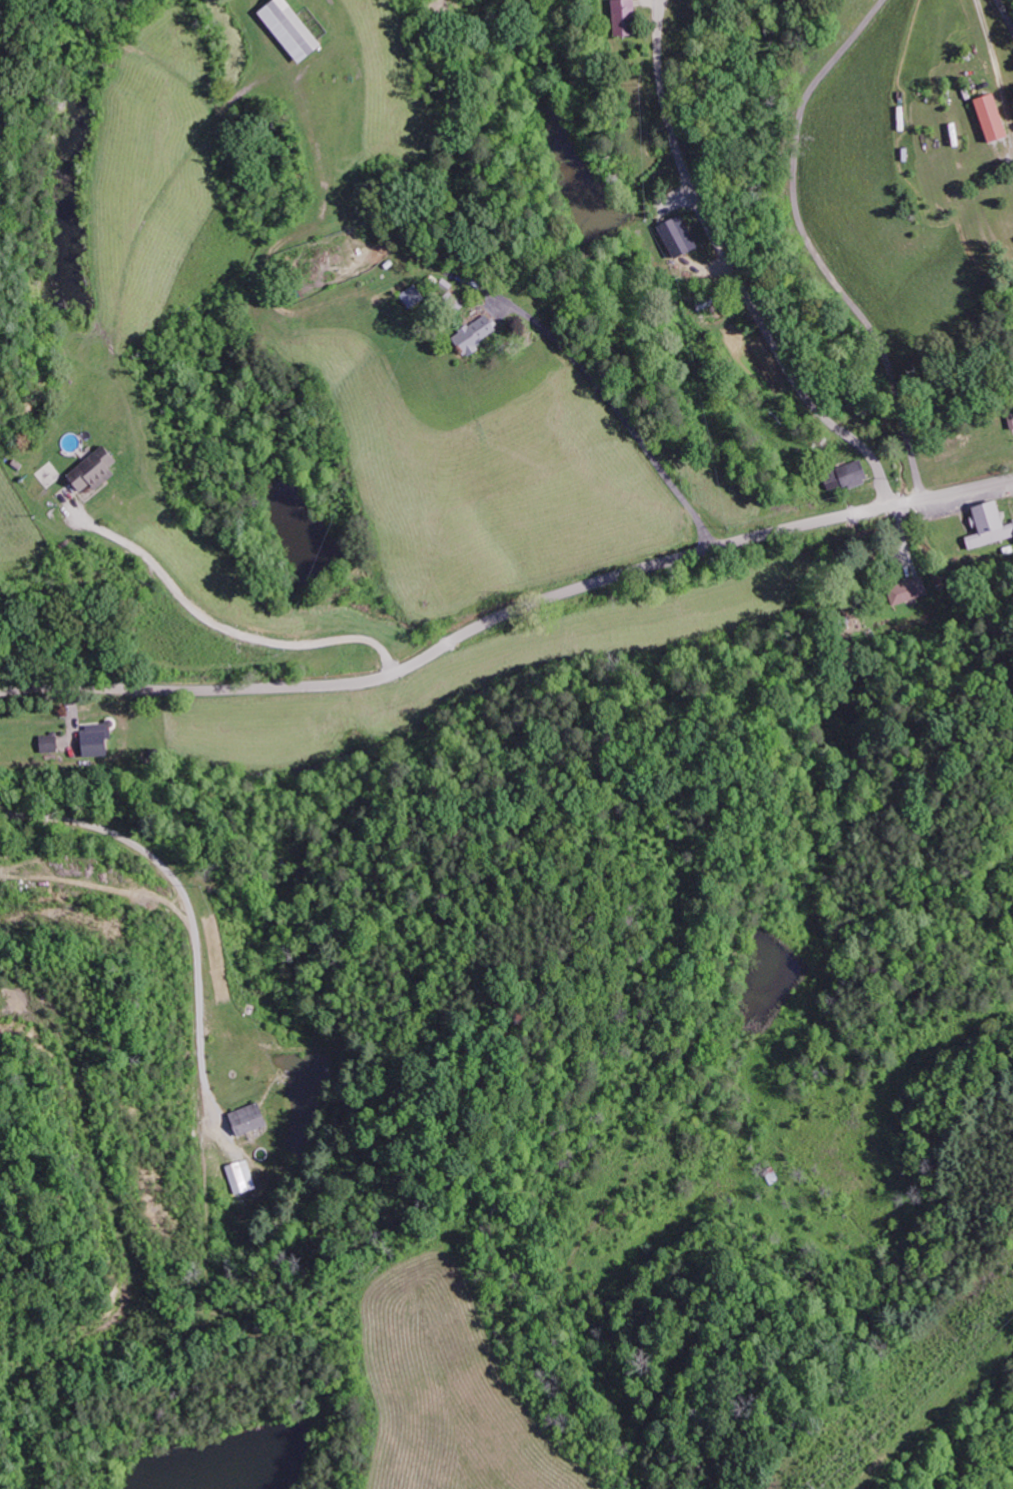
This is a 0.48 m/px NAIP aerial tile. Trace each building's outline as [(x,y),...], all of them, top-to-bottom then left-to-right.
[(317,45),(281,0),(266,0),(252,11),(294,63),(317,45)] [(610,35),(631,35),(631,0),(610,0),(610,35)] [(982,142),(1006,137),(996,91),(971,97),(982,142)] [(654,225),(670,258),(694,246),(678,213),(654,225)] [(449,289),(452,287),(444,278),(431,289),(452,313),(462,304),(449,289)] [(490,322),(484,313),(449,337),(462,357),(500,330),(493,320),(490,322)] [(119,464),(100,443),(70,470),(74,474),(66,482),(77,494),(88,484),(92,489),(119,464)] [(865,481),(859,462),(821,473),(827,492),(865,481)] [(999,525),(992,499),(967,506),(975,533),(962,536),(965,549),(1012,537),(1012,522),(999,525)] [(893,603),(928,596),(924,577),(889,584),(893,603)] [(86,756),(114,755),(114,722),(85,723),(86,756)] [(44,751),(61,751),(62,735),(45,735),(44,751)] [(241,1136),(273,1124),(265,1101),(232,1113),(241,1136)] [(259,1188),(250,1159),(227,1166),(236,1195),(259,1188)]
